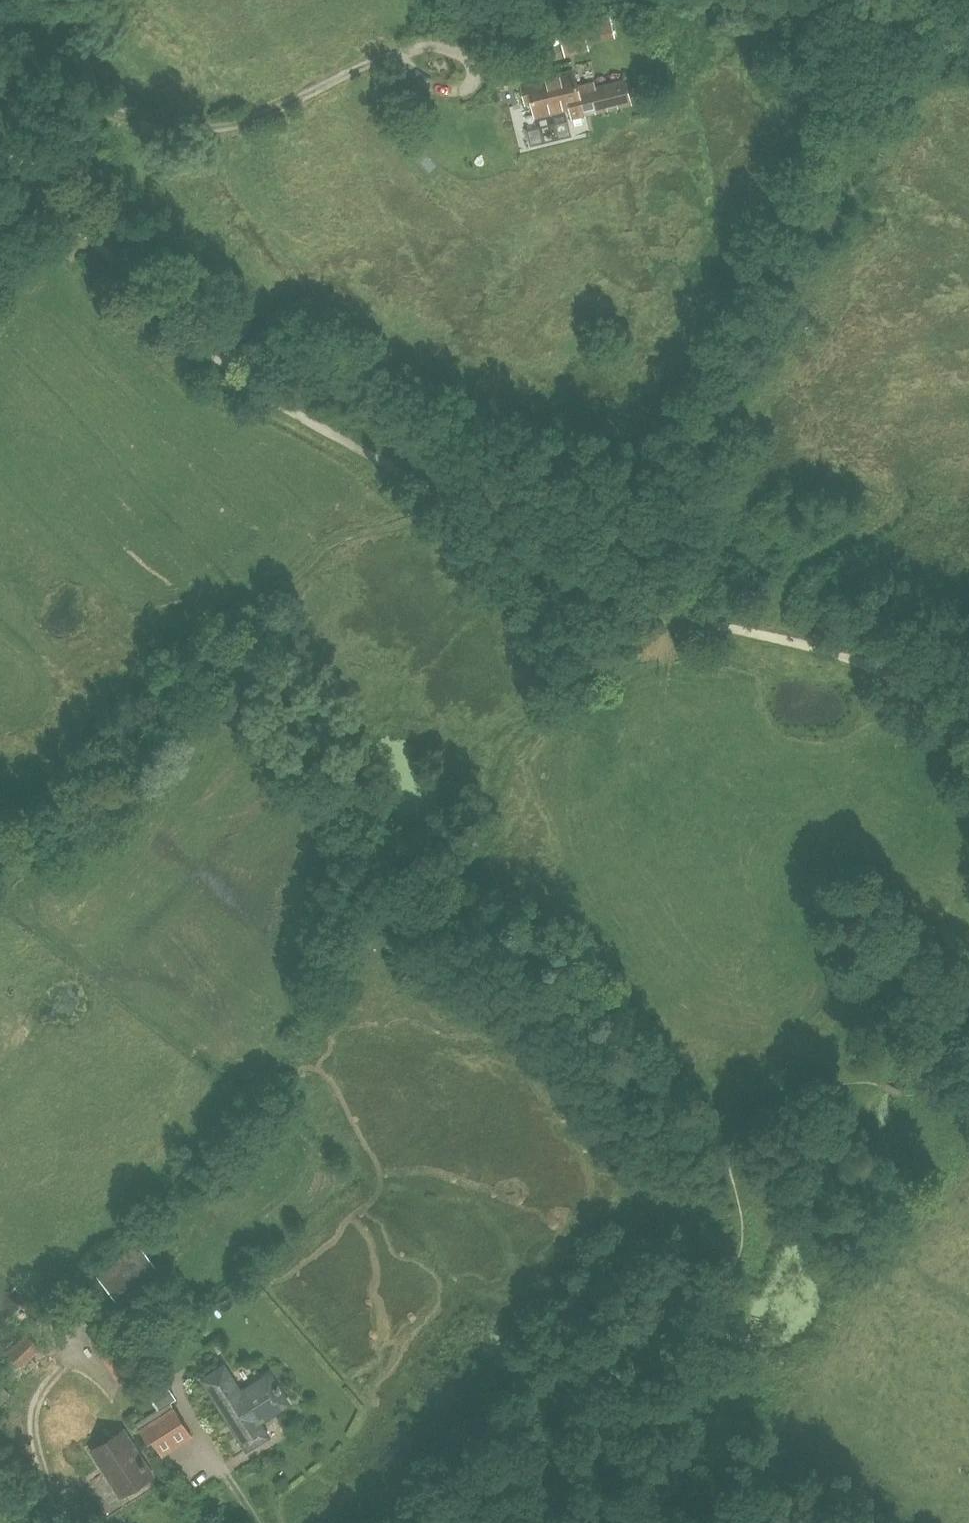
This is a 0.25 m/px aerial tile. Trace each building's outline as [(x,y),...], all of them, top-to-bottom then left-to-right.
[(613,33),(609,19),(559,31),(565,56),(589,50),(587,40),(613,33)] [(583,86),(577,87),(573,71),(522,84),(527,103),(533,101),(537,116),(570,107),(573,117),(630,102),(626,84),(585,94),(583,86)] [(125,1357),(106,1329),(92,1338),(110,1366),(111,1366),(121,1383),(135,1374),(125,1357)] [(43,1339),(23,1357),(32,1367),(52,1349),(43,1339)] [(224,1365),(203,1379),(247,1448),(269,1435),(260,1421),(289,1403),(270,1374),(241,1392),(224,1365)] [(191,1434),(174,1408),(141,1430),(148,1442),(152,1439),(161,1453),(191,1434)] [(152,1475),(124,1431),(93,1450),(103,1465),(105,1464),(124,1493),(152,1475)]
